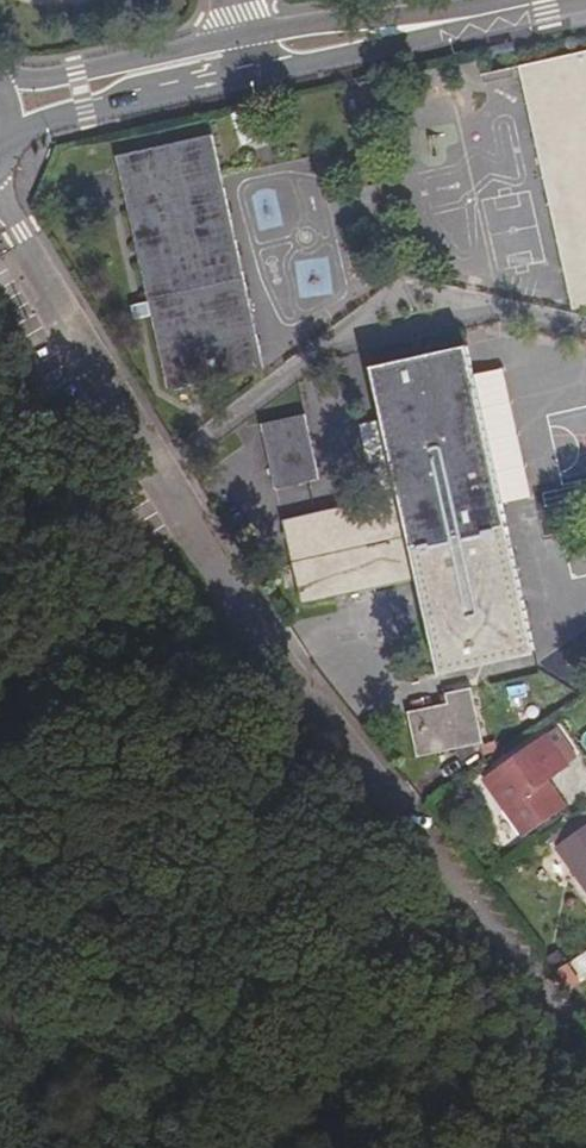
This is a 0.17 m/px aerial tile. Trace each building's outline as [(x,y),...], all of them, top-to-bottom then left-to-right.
[(524,55),(578,301),(585,299),(585,41),(524,55)] [(211,125),(117,147),(167,376),(262,356),(211,125)] [(523,646),(456,351),(359,370),(385,494),(274,518),(289,598),(407,578),(427,665),(523,646)] [(295,421),(251,429),(264,487),(307,478),(295,421)] [(444,687),(447,702),(409,710),(419,747),(482,735),(469,683),(444,687)] [(544,733),(481,774),(515,828),(557,802),(548,786),(543,788),(537,778),(562,762),(544,733)] [(550,840),(585,894),(585,819),(550,840)]
